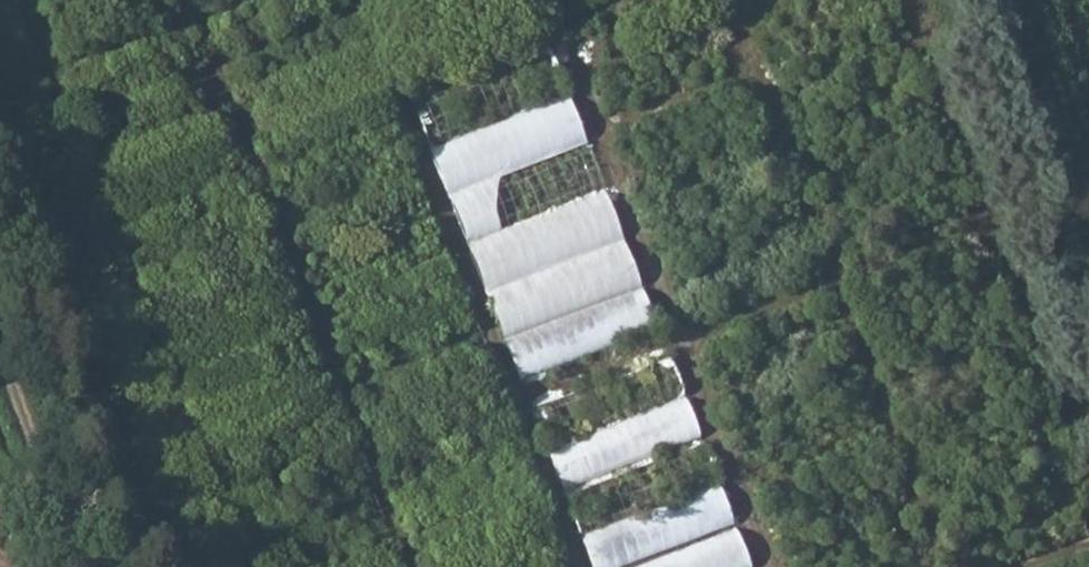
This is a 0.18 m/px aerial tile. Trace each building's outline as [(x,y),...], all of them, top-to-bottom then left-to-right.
[(430,142),(572,94),(557,50),(416,98),(430,142)] [(520,378),(662,332),(647,287),(560,315),(545,271),(491,289),(520,378)] [(592,566),(616,566),(736,528),(680,355),(538,401),(592,566)] [(671,552),(629,566),(676,566),(671,552)]
